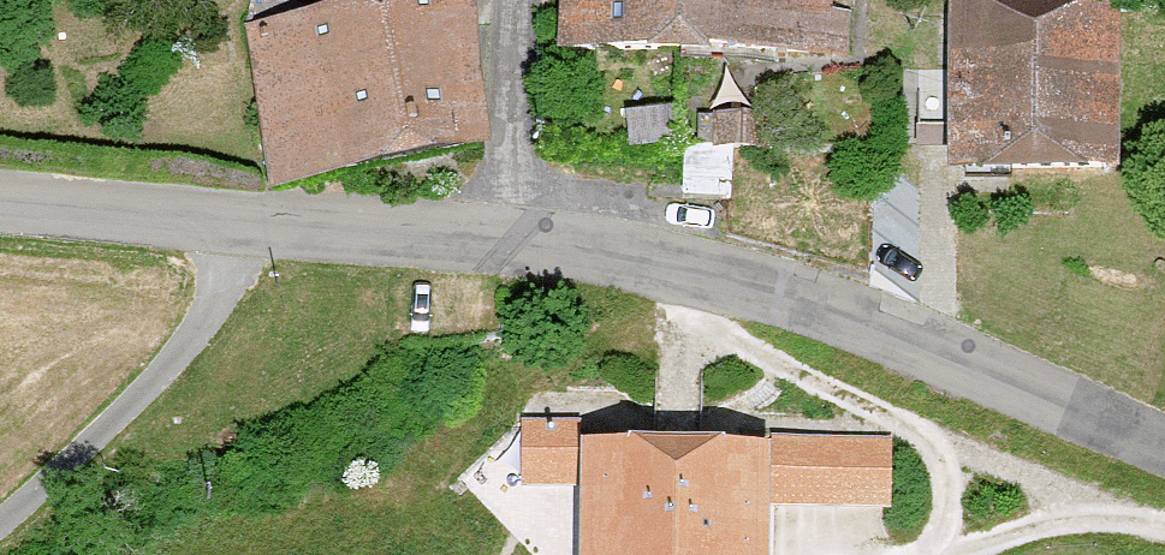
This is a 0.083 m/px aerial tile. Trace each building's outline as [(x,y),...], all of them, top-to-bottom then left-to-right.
[(504,160),(480,0),(369,0),(360,1),(386,177),(504,160)] [(688,0),(566,0),(566,60),(688,60),(688,0)] [(688,60),(854,61),(855,10),(838,10),(838,0),(688,0),(688,60)] [(1129,0),(985,0),(960,1),(970,189),(1138,180),(1129,0)] [(268,195),(386,177),(360,1),(242,19),(268,195)] [(687,122),(686,203),(746,204),(747,123),(687,122)] [(528,410),(521,475),(557,479),(565,414),(528,410)] [(594,554),(791,554),(792,437),(594,437),(594,554)]
